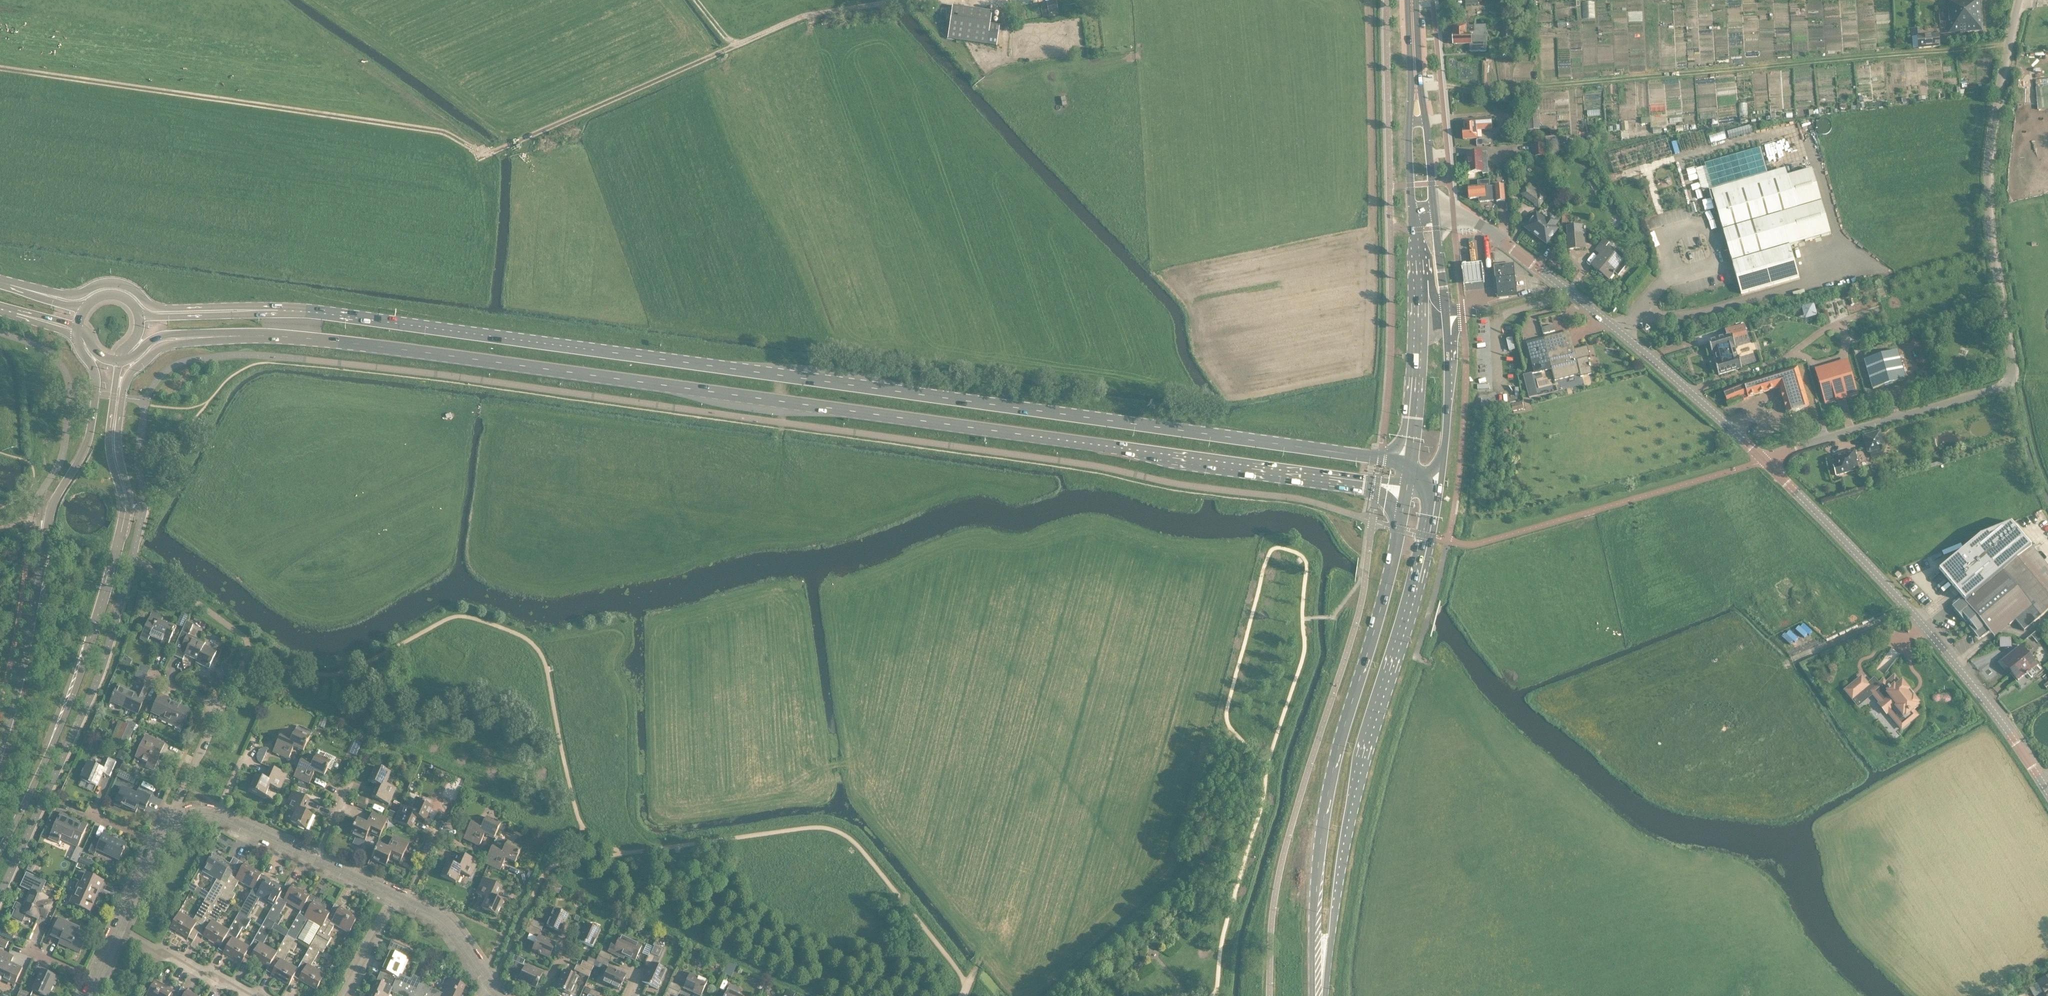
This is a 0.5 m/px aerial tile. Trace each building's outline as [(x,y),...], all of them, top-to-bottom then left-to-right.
[(1948,33),(1982,31),(1980,0),(1947,0),(1948,9),(1947,9),(1948,33)] [(997,15),(957,15),(957,47),(997,47),(997,15)] [(1474,26),(1466,26),(1466,34),(1471,33),(1471,45),(1470,45),(1470,52),(1486,51),(1485,25),(1474,26)] [(1510,25),(1503,26),(1502,26),(1503,38),(1510,38),(1510,25)] [(1466,34),(1466,26),(1453,27),(1453,44),(1470,44),(1470,45),(1471,45),(1471,33),(1466,34)] [(1918,48),(1939,46),(1938,35),(1917,37),(1918,48)] [(2047,108),(2047,87),(2035,88),(2037,109),(2047,108)] [(1528,131),(1539,130),(1538,111),(1526,112),(1528,131)] [(1463,130),(1462,130),(1463,139),(1477,138),(1477,131),(1492,129),(1491,119),(1463,121),(1463,130)] [(1546,147),(1558,146),(1557,137),(1545,138),(1546,147)] [(1544,144),(1532,145),(1533,157),(1544,156),(1544,144)] [(1728,249),(1733,269),(1741,294),(1798,277),(1789,245),(1830,234),(1812,169),(1768,182),(1759,149),(1704,164),(1726,242),(1722,244),(1724,250),(1728,249)] [(1467,153),(1468,164),(1466,164),(1466,173),(1482,172),(1482,174),(1488,174),(1487,154),(1481,154),(1481,152),(1467,153)] [(1599,176),(1593,181),(1599,189),(1605,184),(1599,176)] [(1478,182),(1478,187),(1468,188),(1469,192),(1467,192),(1468,198),(1469,198),(1469,199),(1479,198),(1479,202),(1494,200),(1493,198),(1496,198),(1496,201),(1505,201),(1503,185),(1495,186),(1495,187),(1489,187),(1489,181),(1478,182)] [(1526,188),(1521,195),(1539,208),(1546,198),(1539,193),(1537,197),(1526,188)] [(1531,221),(1525,229),(1545,244),(1556,230),(1553,228),(1557,223),(1550,217),(1546,222),(1536,215),(1535,216),(1534,214),(1530,219),(1531,221)] [(1585,248),(1584,233),(1567,234),(1568,250),(1585,248)] [(1599,255),(1591,266),(1609,280),(1614,273),(1623,262),(1623,261),(1622,260),(1624,257),(1624,256),(1616,250),(1614,250),(1612,252),(1606,247),(1608,245),(1609,243),(1603,239),(1594,251),(1599,255)] [(1483,284),(1480,264),(1461,266),(1464,287),(1483,284)] [(1493,266),(1497,299),(1517,296),(1513,264),(1493,266)] [(1748,324),(1743,325),(1725,330),(1727,337),(1708,342),(1712,354),(1712,353),(1714,353),(1714,355),(1716,361),(1717,363),(1715,364),(1718,375),(1759,363),(1748,324)] [(1553,325),(1541,328),(1543,334),(1554,331),(1553,325)] [(1569,332),(1556,336),(1544,339),(1549,356),(1565,352),(1564,347),(1572,345),(1569,332)] [(1506,339),(1509,351),(1514,350),(1512,338),(1506,339)] [(1544,339),(1526,343),(1534,374),(1551,369),(1552,369),(1549,356),(1544,339)] [(1552,369),(1551,369),(1554,381),(1579,374),(1580,377),(1591,374),(1587,359),(1589,359),(1586,347),(1573,350),(1572,345),(1564,347),(1565,352),(1549,356),(1552,369)] [(1864,360),(1872,389),(1905,380),(1897,351),(1864,360)] [(1815,372),(1824,403),(1857,394),(1848,362),(1815,372)] [(1780,391),(1787,414),(1809,408),(1797,367),(1743,383),(1744,385),(1743,386),(1742,385),(1723,392),(1727,401),(1741,396),(1743,400),(1748,398),(1748,397),(1775,388),(1780,391)] [(1535,386),(1526,388),(1529,398),(1537,396),(1535,386)] [(1521,402),(1511,405),(1513,411),(1523,409),(1521,402)] [(1864,437),(1868,453),(1884,448),(1879,433),(1864,437)] [(1833,466),(1836,476),(1858,469),(1856,462),(1857,461),(1854,450),(1833,456),(1835,465),(1833,466)] [(2011,523),(1979,536),(1940,569),(1963,596),(1972,590),(1975,594),(2003,572),(2002,571),(2031,547),(2011,523)] [(1954,604),(1971,625),(1981,637),(1989,631),(2004,619),(2009,625),(2015,620),(2024,631),(2047,610),(2047,567),(2031,547),(2002,571),(2003,572),(1975,594),(1972,590),(1963,596),(1954,604)] [(138,592),(134,610),(143,612),(147,595),(138,592)] [(152,611),(150,616),(139,639),(147,643),(149,637),(161,642),(158,648),(165,651),(175,627),(161,621),(163,616),(152,611)] [(183,630),(188,632),(191,623),(187,621),(183,630)] [(2032,635),(2038,642),(2042,638),(2036,631),(2032,635)] [(182,657),(184,654),(196,660),(195,663),(208,669),(216,651),(203,646),(205,643),(181,632),(172,653),(182,657)] [(2021,646),(2002,662),(2018,681),(2036,665),(2021,646)] [(1874,684),(1868,676),(1852,689),(1858,697),(1874,684)] [(1878,704),(1886,713),(1888,712),(1901,729),(1917,716),(1912,710),(1918,706),(1916,704),(1918,703),(1913,697),(1912,699),(1906,692),(1909,690),(1902,682),(1900,684),(1894,677),(1885,684),(1883,681),(1871,691),(1880,703),(1878,704)] [(117,686),(110,702),(137,714),(144,698),(143,698),(148,688),(140,684),(136,694),(117,686)] [(159,695),(151,713),(160,717),(159,719),(181,729),(189,711),(168,701),(169,699),(159,695)] [(128,725),(121,741),(127,744),(136,725),(126,721),(125,724),(128,725)] [(288,759),(293,748),(303,752),(311,733),(310,731),(298,726),(296,727),(295,730),(291,739),(280,734),(272,752),(288,759)] [(159,756),(164,744),(145,735),(135,757),(147,763),(145,767),(153,770),(155,767),(160,756),(159,756)] [(354,741),(349,753),(355,756),(361,743),(354,741)] [(104,744),(98,742),(95,747),(102,750),(104,744)] [(127,752),(120,749),(116,758),(123,761),(127,752)] [(260,764),(267,749),(265,749),(264,749),(262,749),(261,749),(259,750),(258,751),(257,753),(256,754),(256,755),(256,757),(256,759),(257,760),(258,762),(259,763),(260,764)] [(323,758),(316,755),(312,763),(301,758),(293,777),(296,778),(303,781),(309,784),(314,772),(324,776),(327,769),(330,770),(335,758),(325,754),(323,758)] [(101,768),(88,762),(81,778),(96,785),(102,772),(109,775),(115,762),(105,758),(101,768)] [(127,772),(130,765),(125,762),(122,769),(127,772)] [(295,772),(292,765),(286,768),(288,774),(295,772)] [(249,790),(264,797),(269,786),(279,791),(286,775),(269,767),(264,779),(256,775),(249,790)] [(390,773),(375,767),(368,781),(376,785),(371,797),(388,804),(395,789),(385,784),(390,773)] [(124,773),(119,771),(116,776),(123,780),(126,774),(124,773)] [(296,778),(294,784),(300,787),(303,781),(296,778)] [(450,788),(458,792),(463,782),(454,778),(450,788)] [(122,787),(114,803),(135,813),(139,805),(145,808),(150,796),(137,790),(136,793),(122,787)] [(290,823),(305,830),(308,831),(315,816),(304,811),(309,799),(292,792),(285,807),(295,812),(290,823)] [(401,806),(397,814),(394,820),(393,821),(410,829),(416,817),(424,821),(431,806),(416,799),(411,810),(401,806)] [(386,816),(394,820),(397,814),(389,810),(386,816)] [(60,812),(48,839),(57,843),(59,840),(76,847),(77,848),(77,847),(87,825),(60,812)] [(357,820),(350,835),(355,837),(352,843),(362,847),(368,833),(379,838),(387,819),(371,812),(366,824),(357,820)] [(471,821),(463,839),(479,846),(484,834),(493,839),(500,824),(486,817),(482,825),(471,821)] [(99,842),(93,839),(88,852),(94,855),(96,850),(118,860),(126,844),(103,834),(99,842)] [(377,844),(371,859),(385,866),(389,857),(400,862),(408,844),(392,837),(387,849),(377,844)] [(484,863),(489,866),(499,871),(505,859),(514,863),(521,848),(507,842),(503,850),(492,845),(484,863)] [(76,847),(70,860),(76,863),(82,849),(77,847),(77,848),(76,847)] [(212,853),(201,871),(216,880),(208,894),(205,900),(213,905),(218,897),(239,861),(232,858),(229,864),(224,861),(225,861),(212,853)] [(447,862),(440,877),(455,883),(460,873),(470,877),(477,861),(460,854),(455,866),(447,862)] [(260,873),(239,861),(218,897),(229,904),(234,894),(231,892),(238,881),(251,889),(260,873)] [(35,865),(29,863),(26,870),(31,873),(35,865)] [(261,874),(238,913),(247,919),(259,898),(273,906),(282,891),(285,884),(262,871),(261,874)] [(16,910),(12,918),(21,921),(24,913),(37,919),(39,915),(46,918),(52,903),(46,900),(47,898),(40,894),(45,881),(26,872),(20,886),(30,890),(22,907),(16,905),(14,909),(16,910)] [(85,873),(81,883),(79,882),(69,903),(87,911),(90,904),(92,905),(103,881),(85,873)] [(483,878),(476,894),(486,899),(481,909),(496,916),(503,902),(494,898),(500,886),(483,878)] [(190,892),(191,892),(195,886),(190,883),(187,890),(190,892)] [(267,917),(266,919),(274,924),(277,926),(283,916),(280,914),(286,903),(300,911),(309,896),(286,883),(285,884),(282,891),(273,906),(270,911),(267,917)] [(288,932),(286,935),(295,940),(307,919),(321,927),(329,912),(313,903),(316,897),(311,894),(309,896),(300,911),(288,932)] [(213,905),(197,933),(220,946),(228,931),(214,923),(220,911),(224,913),(229,904),(218,897),(213,905)] [(197,933),(213,905),(205,900),(193,921),(178,912),(170,927),(181,934),(193,941),(197,933)] [(321,927),(313,940),(325,947),(330,938),(327,936),(334,925),(348,933),(351,928),(357,918),(345,911),(334,904),(332,908),(330,912),(329,912),(321,927)] [(568,916),(554,909),(546,927),(560,933),(568,916)] [(219,947),(218,949),(241,963),(245,955),(249,947),(235,940),(242,928),(245,930),(250,920),(247,919),(238,913),(228,931),(220,946),(219,947)] [(58,943),(79,953),(87,936),(77,931),(79,928),(58,918),(50,936),(59,940),(58,943)] [(249,947),(245,955),(268,968),(276,953),(262,945),(271,930),(274,924),(266,919),(261,927),(249,947)] [(530,919),(528,925),(541,931),(543,925),(530,919)] [(274,924),(271,930),(285,937),(286,935),(288,932),(277,926),(274,924)] [(599,931),(585,924),(577,942),(592,948),(599,931)] [(541,931),(528,925),(524,932),(537,938),(531,950),(549,958),(555,944),(538,936),(541,931)] [(268,968),(266,971),(288,984),(293,977),(297,969),(283,961),(289,950),(293,951),(298,942),(295,940),(286,935),(285,937),(276,953),(268,968)] [(631,959),(637,945),(620,937),(618,940),(613,938),(607,952),(623,959),(624,956),(631,959)] [(297,969),(293,977),(304,983),(316,989),(324,974),(310,966),(319,951),(322,953),(325,947),(313,940),(309,948),(297,969)] [(381,970),(378,975),(416,993),(420,983),(420,984),(422,979),(412,975),(411,979),(398,973),(405,958),(408,960),(412,951),(394,942),(389,952),(384,964),(382,966),(384,967),(383,970),(381,970)] [(644,965),(649,968),(642,983),(657,989),(665,970),(655,965),(664,946),(654,942),(649,954),(644,965)] [(1,979),(8,982),(9,980),(15,983),(22,968),(10,963),(13,956),(0,951),(0,981),(1,979)] [(600,951),(597,956),(608,961),(611,956),(600,951)] [(522,966),(525,960),(514,955),(511,961),(522,966)] [(595,962),(606,967),(608,961),(597,956),(595,962)] [(591,971),(595,962),(588,958),(586,963),(582,961),(580,966),(576,965),(591,971)] [(732,975),(736,966),(728,963),(724,971),(732,975)] [(591,971),(576,965),(574,970),(588,977),(591,971)] [(524,966),(518,981),(535,988),(542,974),(524,966)] [(608,968),(602,982),(619,990),(625,976),(608,968)] [(45,995),(47,995),(53,984),(54,985),(58,978),(53,976),(53,974),(42,969),(42,970),(41,970),(32,990),(45,995)] [(563,970),(555,988),(570,995),(578,977),(563,970)] [(683,988),(700,995),(701,995),(707,982),(690,974),(683,988)] [(416,993),(378,975),(376,981),(377,982),(376,986),(374,985),(373,987),(369,995),(388,995),(390,992),(399,995),(414,995),(416,993)] [(2045,995),(2047,995),(2047,976),(2037,982),(2037,983),(2029,988),(2034,995),(2036,995),(2043,992),(2045,995)] [(416,993),(424,995),(460,995),(464,985),(449,978),(442,993),(420,983),(416,993)] [(177,995),(165,989),(153,982),(146,995),(176,995),(177,995)] [(668,988),(679,993),(681,987),(670,983),(668,988)] [(724,995),(738,995),(737,995),(740,989),(729,984),(724,995)] [(181,987),(177,995),(176,995),(196,995),(181,987)] [(668,988),(664,995),(670,995),(671,995),(677,995),(679,993),(668,988)]
